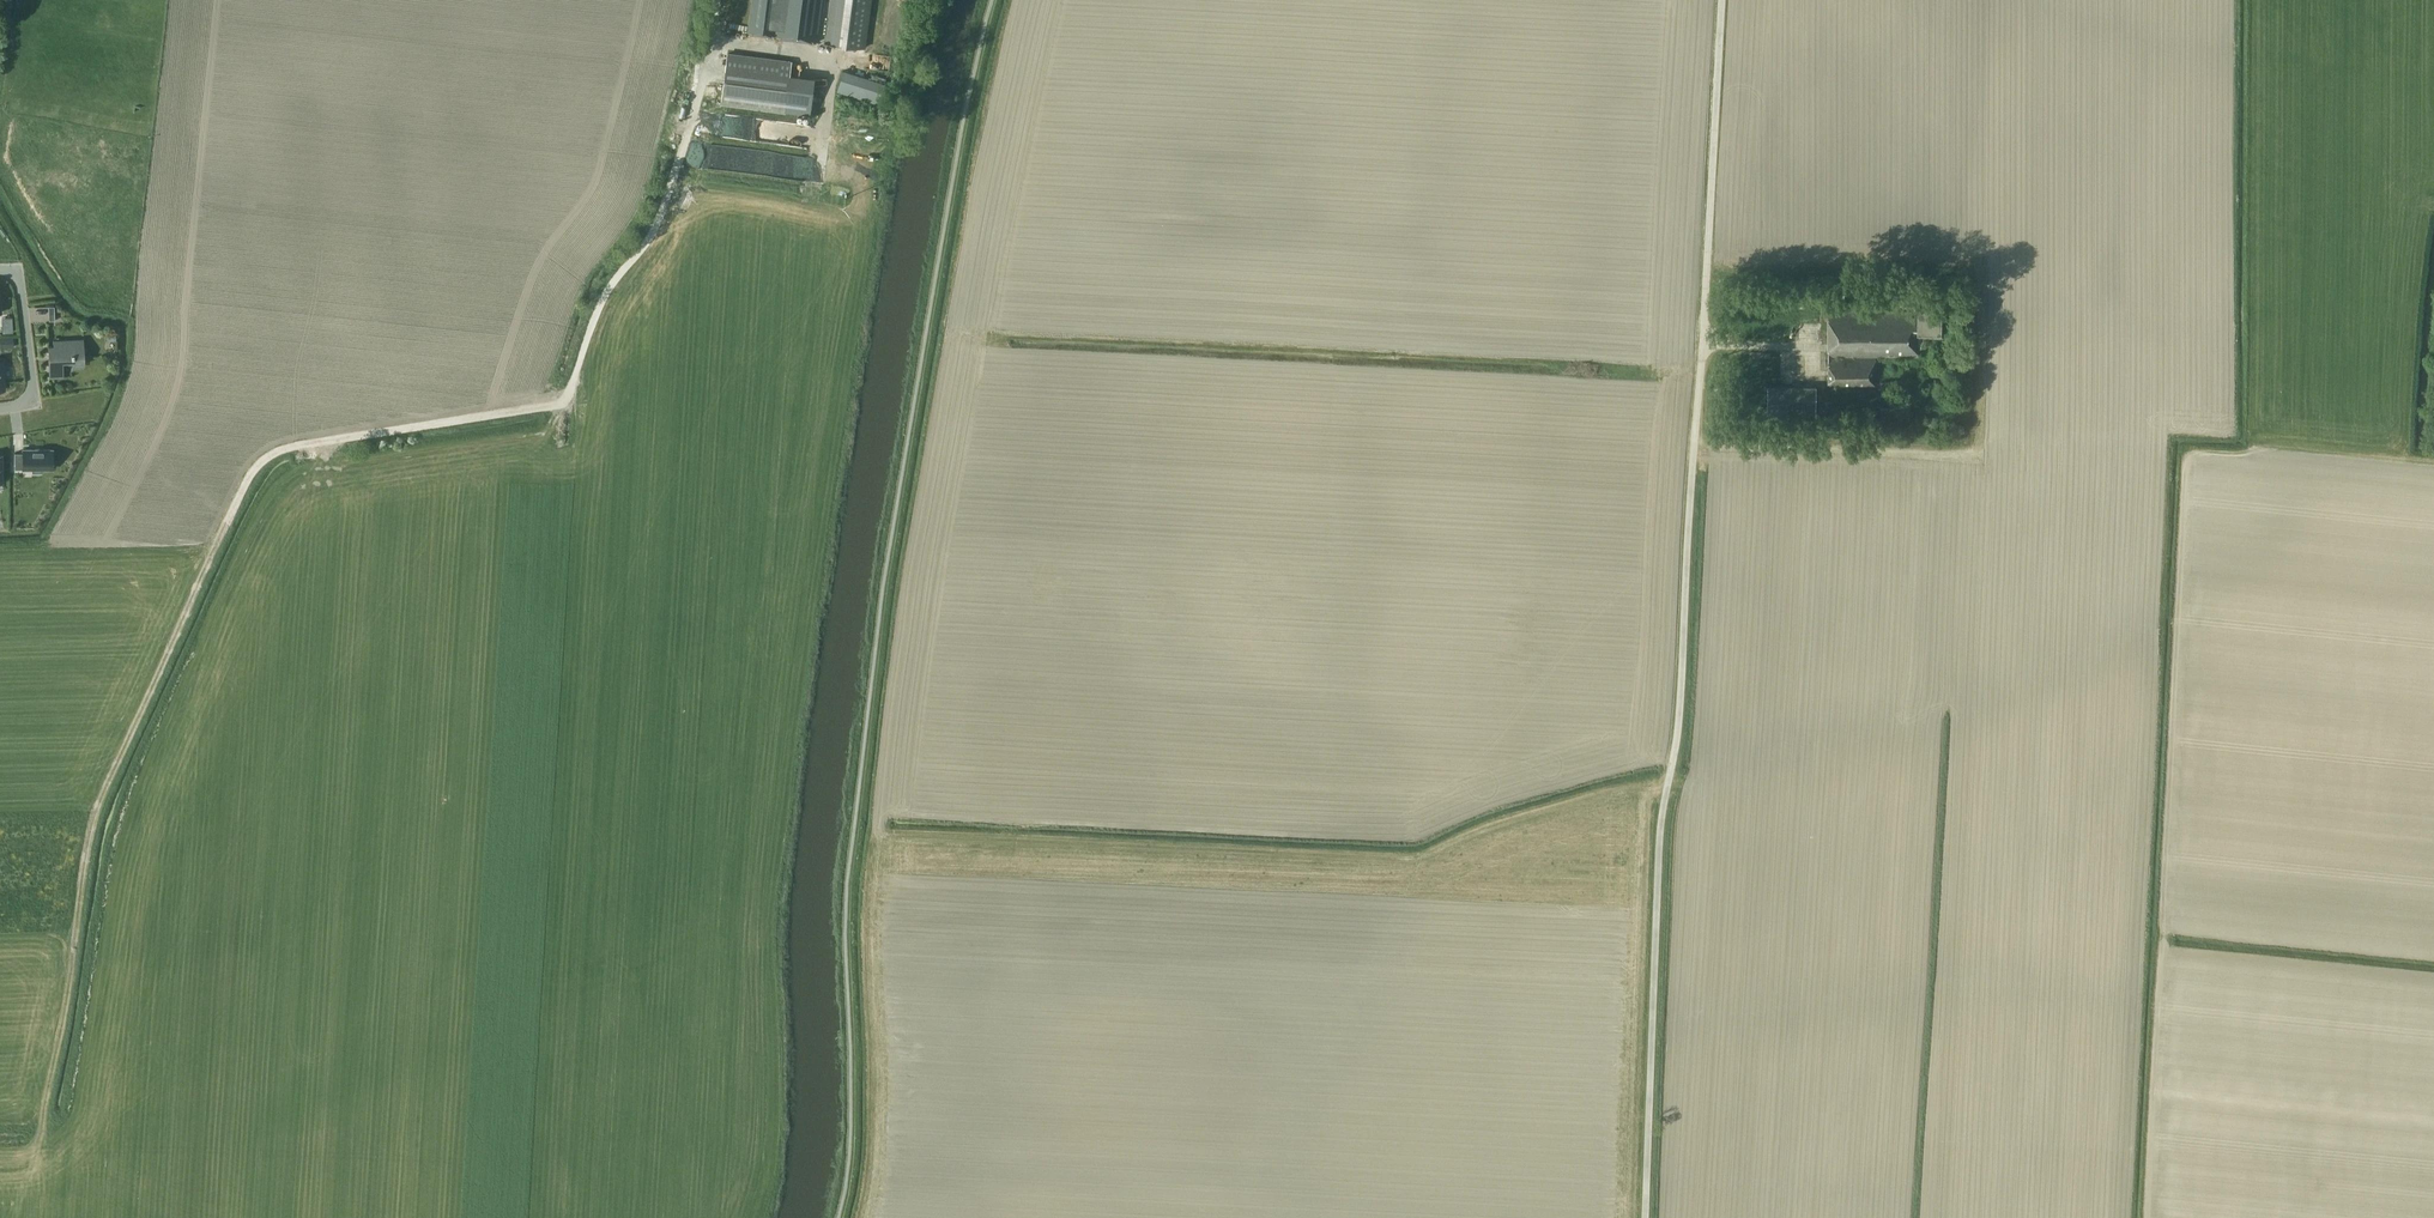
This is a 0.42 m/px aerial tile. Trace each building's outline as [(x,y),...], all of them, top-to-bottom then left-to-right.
[(748,31),(819,41),(824,0),(752,0),(748,31)] [(825,42),(865,47),(871,0),(830,0),(825,42)] [(721,102),(726,102),(785,110),(791,61),(727,53),(721,102)] [(885,82),(843,69),(836,90),(879,103),(885,82)] [(1942,334),(1943,306),(1914,305),(1914,311),(1827,310),(1828,383),(1875,384),(1875,356),(1918,356),(1917,334),(1942,334)] [(75,367),(87,367),(87,341),(57,341),(57,347),(51,347),(51,378),(66,378),(66,362),(75,362),(75,367)] [(1815,386),(1767,386),(1767,413),(1815,414),(1815,386)] [(14,449),(14,465),(32,465),(32,468),(42,468),(42,465),(52,465),(52,446),(23,446),(23,449),(14,449)]
